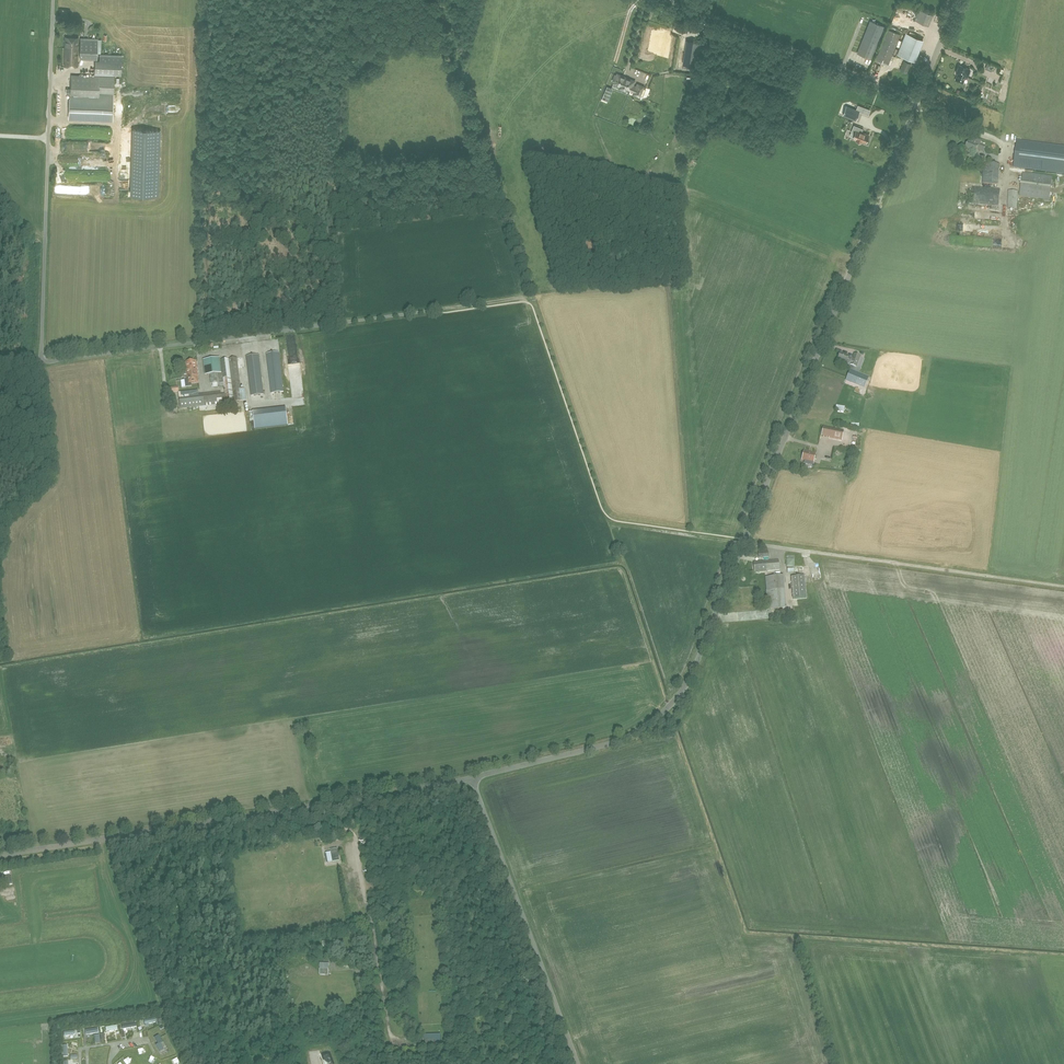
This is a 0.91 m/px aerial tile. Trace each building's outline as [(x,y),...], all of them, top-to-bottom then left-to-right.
[(903,27),(905,20),(895,17),(893,24),(903,27)] [(688,30),(690,24),(679,20),(677,27),(688,30)] [(871,58),(884,26),(870,21),(858,53),(871,58)] [(888,65),(900,35),(888,30),(876,60),(888,65)] [(914,61),(923,40),(906,33),(897,54),(914,61)] [(77,66),(78,38),(65,37),(64,66),(77,66)] [(97,59),(98,38),(80,38),(80,58),(97,59)] [(121,76),(122,55),(99,54),(99,60),(95,60),(95,75),(121,76)] [(907,73),(911,64),(904,61),(900,70),(907,73)] [(970,69),(959,65),(956,73),(958,74),(955,80),(963,83),(965,77),(967,77),(970,69)] [(113,94),(114,77),(71,75),(70,89),(66,89),(66,95),(70,95),(70,98),(98,99),(99,94),(113,94)] [(633,82),(618,75),(617,77),(615,77),(614,81),(615,81),(614,83),(621,86),(620,88),(625,90),(626,88),(635,91),(634,94),(639,96),(643,87),(638,85),(637,88),(632,86),(633,82)] [(988,89),(985,97),(992,99),(995,91),(988,89)] [(112,122),(113,94),(99,94),(98,99),(70,98),(69,120),(112,122)] [(846,107),(843,115),(856,120),(859,112),(863,113),(865,108),(858,105),(856,110),(846,107)] [(854,125),(852,131),(855,132),(853,137),(857,139),(856,141),(861,143),(862,141),(866,142),(869,135),(861,132),(863,129),(854,125)] [(160,130),(136,130),(134,196),(158,197),(160,130)] [(978,145),(969,142),(966,150),(976,154),(977,149),(984,152),(986,146),(979,143),(978,145)] [(882,155),(884,149),(871,144),(869,150),(882,155)] [(1018,152),(1015,170),(1060,177),(1063,158),(1018,152)] [(999,165),(984,163),(982,183),(998,184),(999,165)] [(1023,173),(1020,196),(1049,200),(1052,177),(1047,176),(1045,176),(1042,175),(1038,175),(1034,174),(1030,174),(1026,173),(1023,173)] [(999,206),(1000,190),(973,188),(972,204),(999,206)] [(1017,209),(1018,192),(1009,191),(1008,208),(1017,209)] [(279,352),(266,354),(271,393),(284,392),(279,352)] [(853,357),(840,353),(838,360),(856,367),(861,356),(854,353),(853,357)] [(259,355),(246,356),(251,396),(264,394),(259,355)] [(865,356),(862,363),(870,367),(873,360),(865,356)] [(241,391),(237,358),(221,360),(222,373),(219,373),(217,358),(204,360),(206,375),(210,374),(211,384),(217,383),(218,387),(224,386),(225,394),(221,394),(221,392),(179,397),(181,408),(205,405),(205,406),(205,411),(219,409),(218,404),(222,404),(242,401),(246,401),(244,391),(241,391)] [(199,383),(196,361),(186,362),(186,363),(181,364),(182,371),(187,370),(187,377),(187,380),(185,380),(186,387),(192,386),(192,384),(199,383)] [(866,384),(869,377),(850,369),(847,377),(846,380),(864,388),(866,384)] [(842,440),(844,431),(824,427),(822,436),(842,440)] [(814,462),(815,454),(804,451),(802,459),(814,462)] [(788,572),(794,573),(794,555),(786,555),(786,567),(788,567),(788,572)] [(780,570),(779,560),(766,561),(753,562),(754,572),(767,571),(766,571),(780,570)] [(768,609),(783,608),(780,575),(766,577),(767,591),(768,609)] [(793,599),(806,598),(804,576),(791,577),(793,599)] [(327,862),(331,861),(339,860),(337,848),(331,849),(331,852),(325,853),(327,862)] [(7,885),(12,884),(11,875),(0,876),(0,880),(6,880),(7,885)] [(328,973),(329,963),(320,962),(320,972),(328,973)] [(422,1046),(441,1046),(441,1034),(422,1035),(422,1045),(422,1046)] [(164,1049),(160,1043),(162,1041),(159,1035),(154,1037),(158,1044),(156,1045),(159,1052),(164,1049)]
